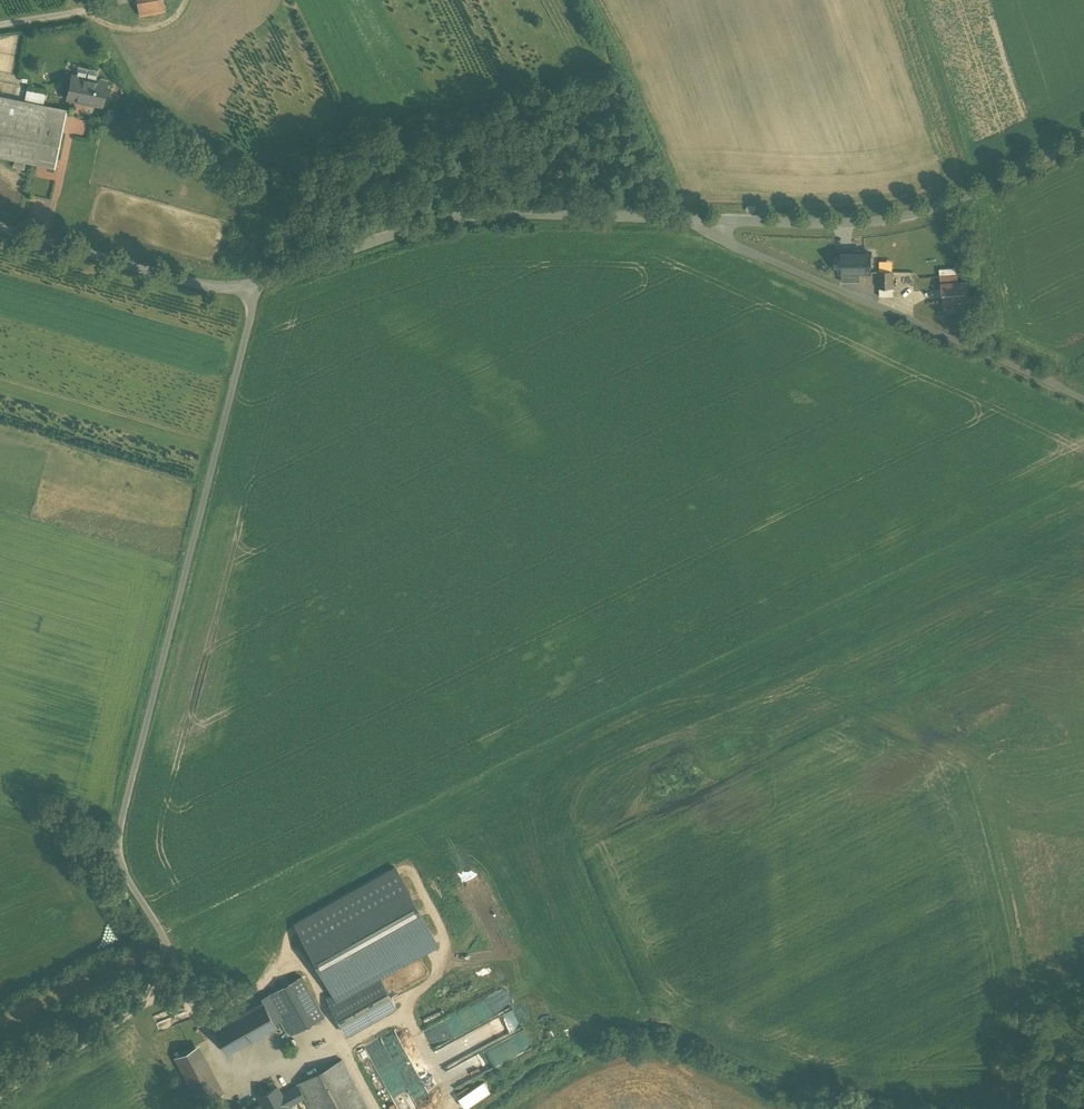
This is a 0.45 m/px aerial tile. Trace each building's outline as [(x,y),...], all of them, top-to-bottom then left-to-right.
[(137,2),(140,15),(158,11),(156,0),(147,0),(137,2)] [(158,11),(165,10),(163,0),(156,0),(158,11)] [(123,4),(125,16),(138,14),(137,2),(123,4)] [(158,11),(140,15),(141,23),(167,17),(165,10),(158,11)] [(105,82),(73,76),(69,98),(101,104),(105,82)] [(31,162),(36,163),(47,107),(0,97),(0,156),(31,162)] [(66,111),(47,107),(36,163),(54,167),(66,111)] [(86,225),(70,220),(68,228),(84,233),(86,225)] [(870,252),(838,252),(838,276),(870,275),(870,252)] [(889,273),(876,273),(876,298),(890,298),(889,273)] [(968,281),(941,284),(943,305),(970,302),(968,281)] [(394,867),(294,923),(334,994),(376,970),(374,966),(432,934),(394,867)] [(432,934),(374,966),(376,970),(380,978),(438,945),(432,934)] [(334,994),(326,998),(346,1033),(396,1005),(380,978),(376,970),(334,994)] [(301,976),(271,993),(293,1032),(323,1016),(301,976)] [(263,1001),(214,1028),(226,1050),(275,1023),(263,1001)] [(220,1092),(192,1046),(175,1057),(203,1103),(216,1095),(220,1092)] [(297,1083),(298,1085),(304,1096),(311,1108),(370,1108),(342,1059),(297,1083)] [(461,1095),(466,1106),(494,1093),(488,1082),(461,1095)] [(267,1093),(269,1096),(246,1108),(288,1108),(287,1106),(304,1096),(298,1085),(280,1095),(276,1088),(267,1093)]
